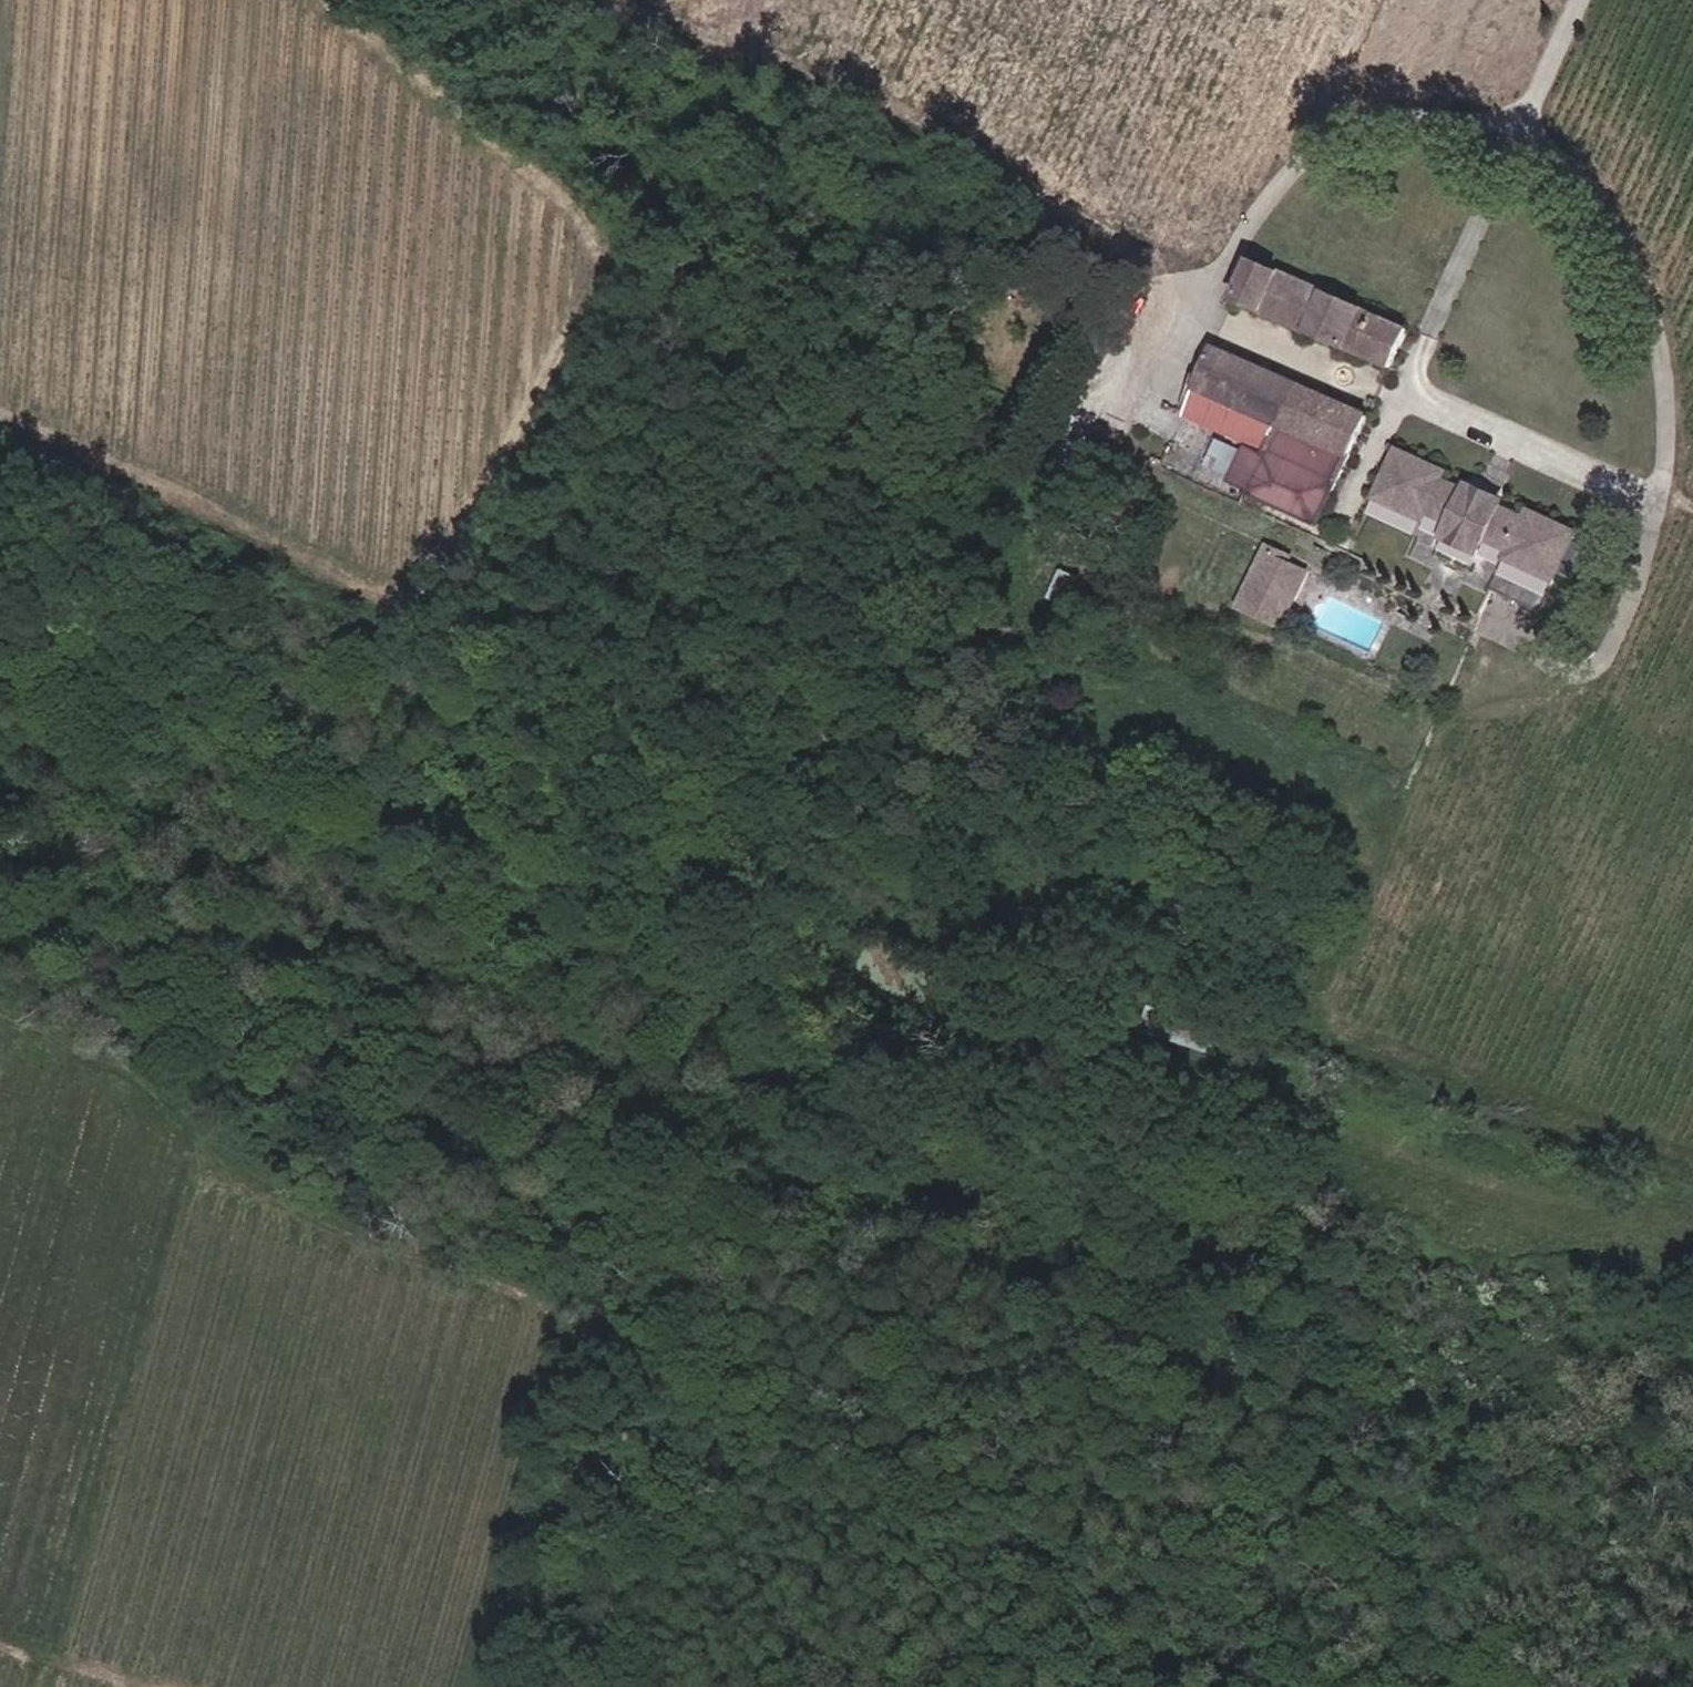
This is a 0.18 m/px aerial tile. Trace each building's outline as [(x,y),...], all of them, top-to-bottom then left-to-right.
[(1388,369),(1405,329),(1251,261),(1232,299),(1388,369)] [(1367,419),(1211,349),(1181,416),(1264,453),(1246,493),(1319,526),(1367,419)] [(1502,505),(1467,490),(1466,491),(1443,481),(1447,473),(1395,450),(1372,501),(1423,524),(1427,516),(1450,527),(1446,537),(1481,553),(1486,542),(1509,553),(1505,560),(1557,584),(1580,532),(1528,510),(1525,518),(1502,507),(1502,505)] [(1290,626),(1311,560),(1261,545),(1241,611),(1290,626)]
